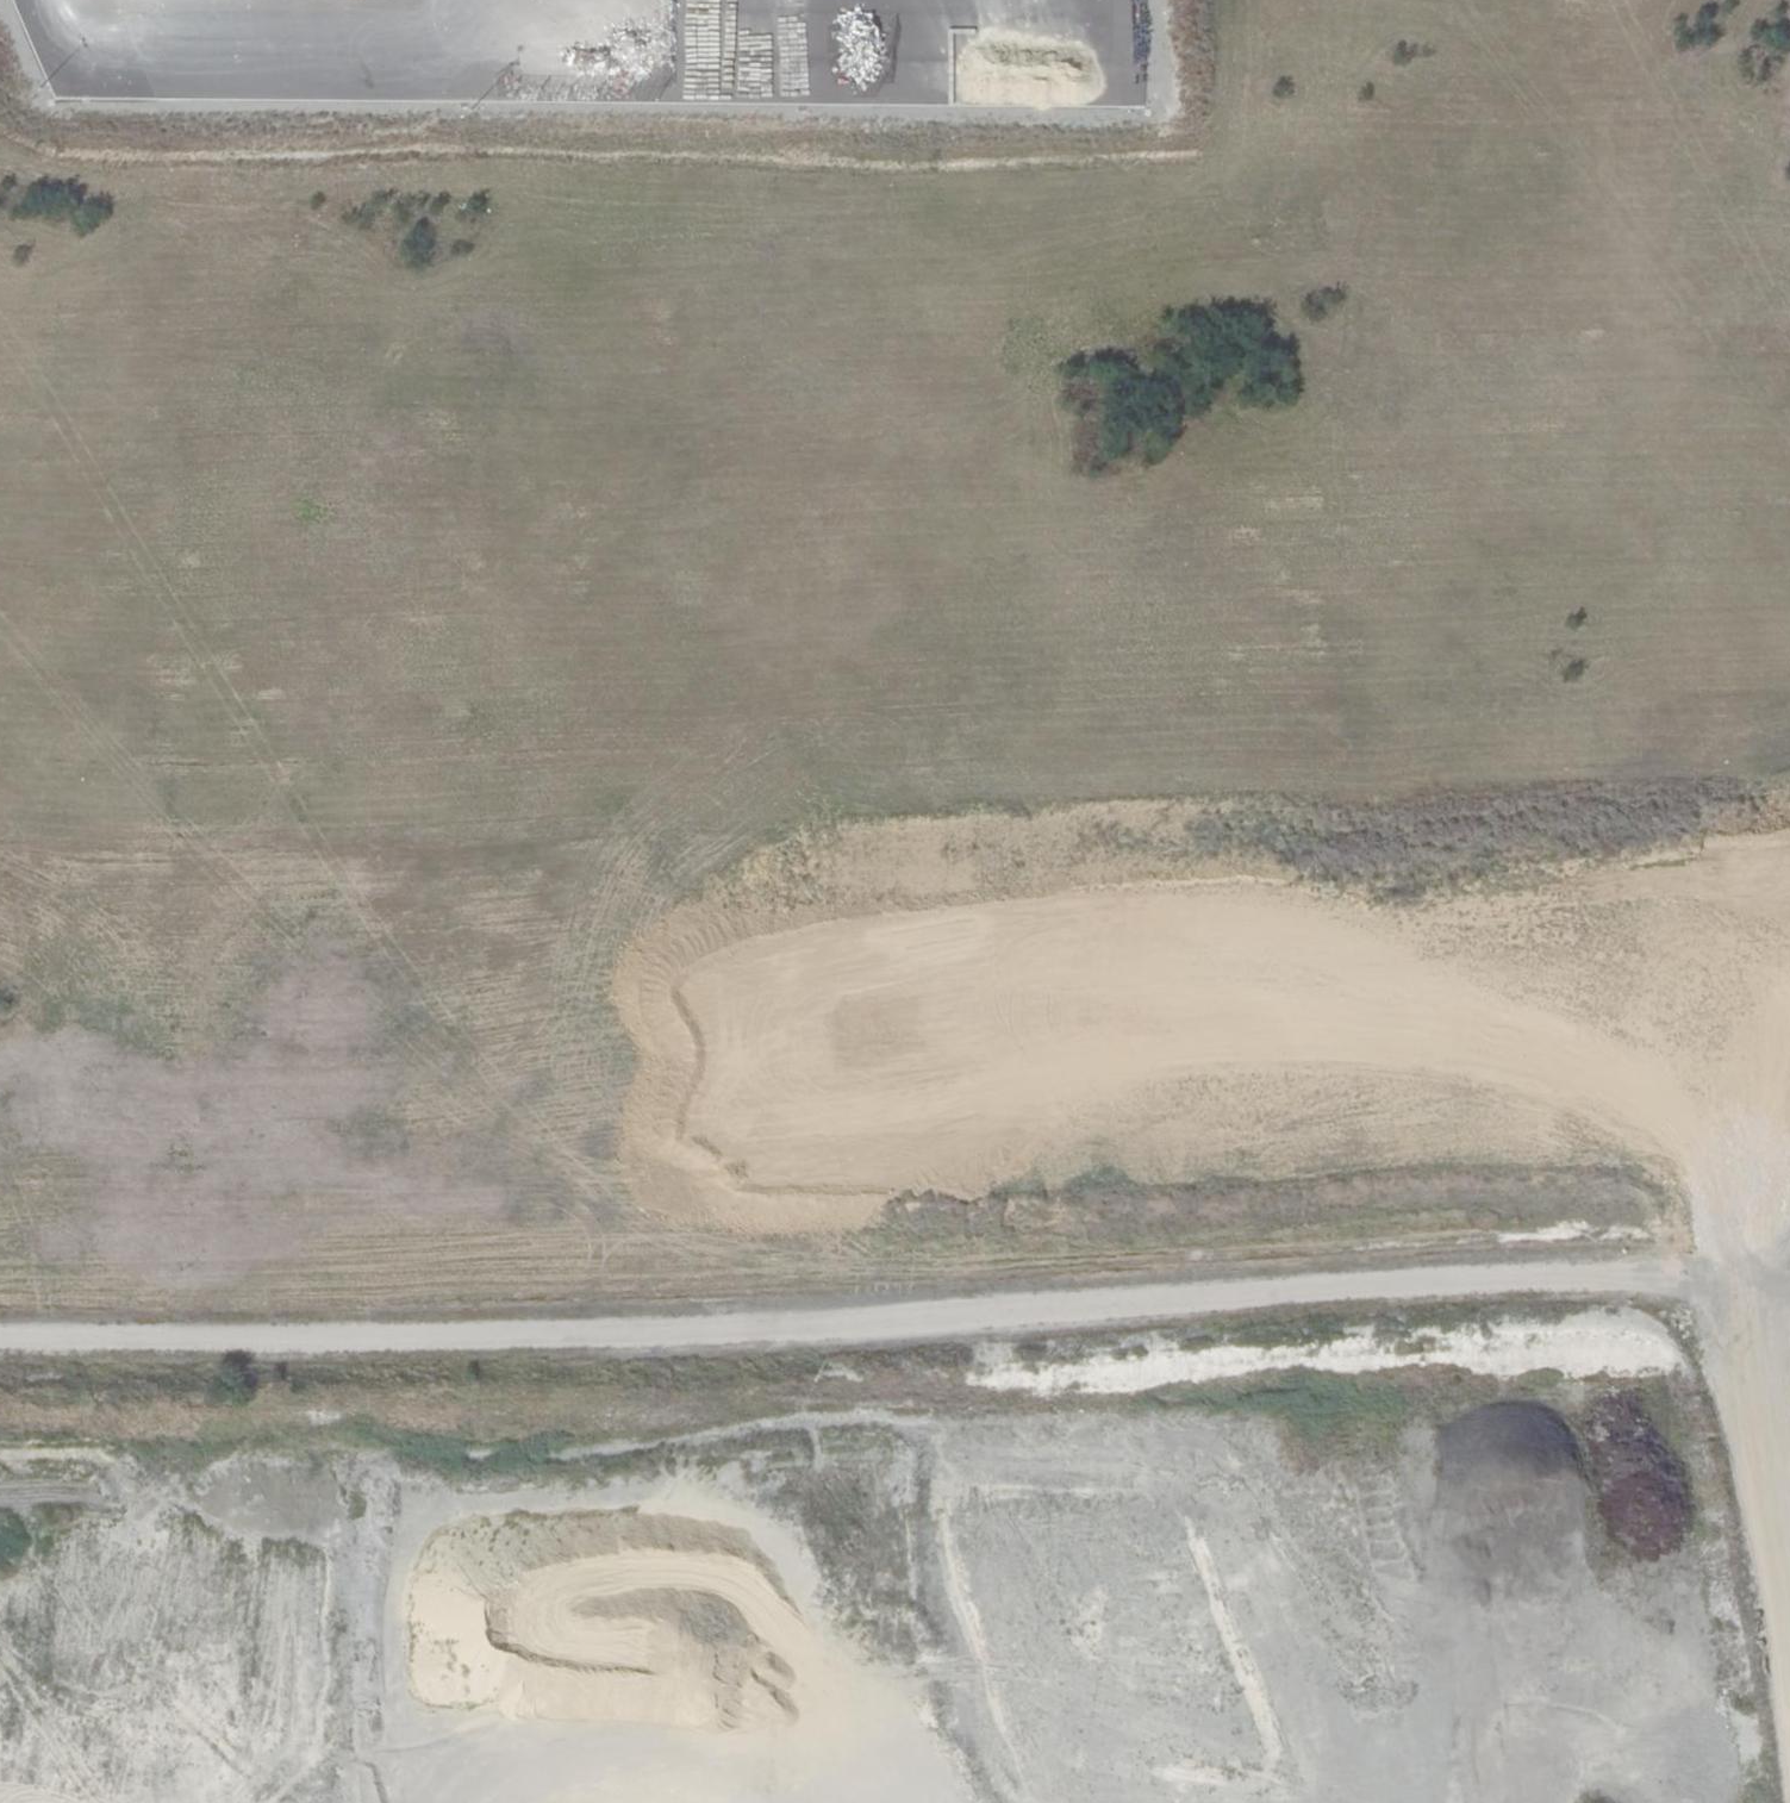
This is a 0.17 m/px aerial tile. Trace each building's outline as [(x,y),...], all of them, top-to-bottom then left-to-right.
[(107,1784),(108,1752),(58,1749),(56,1781),(107,1784)]
